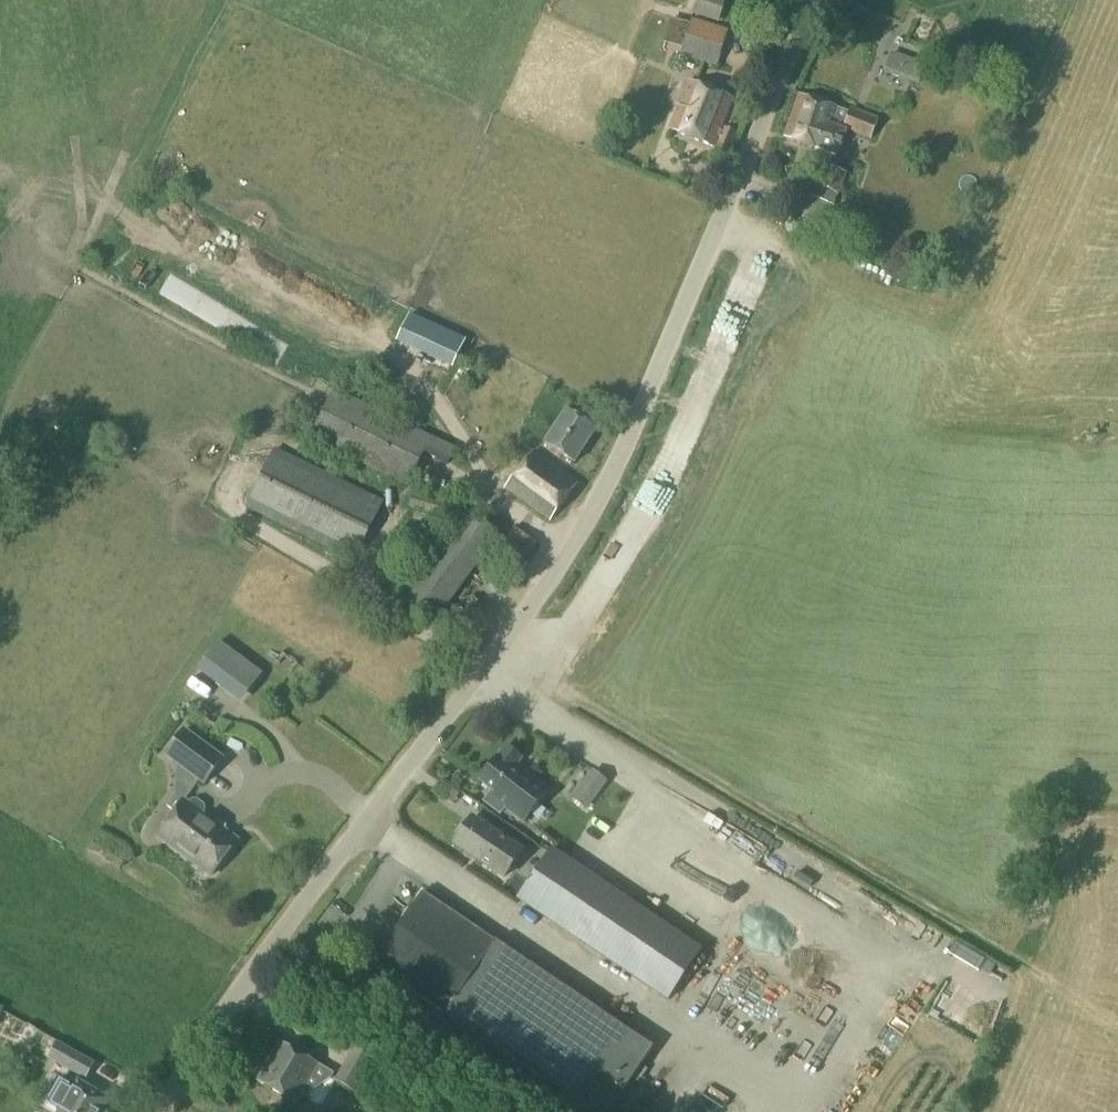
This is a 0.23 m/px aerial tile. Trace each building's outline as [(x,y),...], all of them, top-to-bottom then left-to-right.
[(692,12),(718,20),(724,0),(695,0),(692,12)] [(691,19),(682,48),(680,55),(718,65),(728,30),(691,19)] [(885,67),(900,73),(907,54),(892,49),(885,67)] [(669,130),(713,147),(714,144),(730,150),(737,133),(721,127),(732,98),(688,81),(669,130)] [(799,95),(784,137),(836,156),(846,130),(841,128),(847,113),(839,110),(799,95)] [(847,113),(841,128),(846,130),(870,139),(878,119),(848,108),(847,113)] [(821,187),(838,195),(846,173),(829,166),(821,187)] [(802,218),(826,228),(833,205),(810,196),(802,218)] [(143,280),(147,264),(122,258),(118,274),(143,280)] [(181,282),(174,296),(198,309),(206,295),(181,282)] [(203,319),(274,349),(279,338),(235,320),(238,313),(211,301),(203,319)] [(289,367),(295,350),(282,345),(276,362),(289,367)] [(424,453),(431,436),(334,389),(310,439),(408,486),(424,453)] [(545,444),(575,463),(595,431),(565,412),(545,444)] [(431,436),(424,453),(448,464),(455,448),(431,436)] [(505,488),(550,521),(579,482),(535,450),(505,488)] [(248,508),(356,560),(383,503),(276,451),(248,508)] [(451,480),(456,470),(439,462),(435,473),(451,480)] [(468,519),(419,606),(447,621),(495,535),(468,519)] [(206,668),(216,677),(197,697),(233,729),(275,683),(230,642),(206,668)] [(167,755),(179,764),(200,780),(205,783),(222,760),(184,732),(167,755)] [(496,757),(480,778),(493,788),(485,800),(501,812),(506,805),(526,820),(549,789),(515,764),(521,756),(507,745),(498,758),(496,757)] [(594,801),(579,790),(572,800),(587,811),(594,801)] [(185,805),(183,803),(184,802),(177,796),(168,809),(175,814),(157,839),(209,877),(235,841),(199,815),(202,811),(201,805),(193,799),(188,801),(185,805)] [(453,843),(502,876),(519,850),(495,834),(470,817),(453,843)] [(90,851),(120,868),(130,852),(100,835),(90,851)] [(701,950),(560,855),(551,849),(516,899),(668,1001),(701,950)] [(544,1081),(534,1096),(558,1111),(610,1111),(653,1048),(495,941),(422,892),(373,965),(544,1081)] [(776,945),(752,956),(764,982),(788,971),(776,945)] [(790,996),(801,1004),(812,988),(801,980),(790,996)] [(747,997),(760,1009),(771,997),(758,985),(747,997)] [(778,1020),(764,1035),(772,1043),(786,1028),(778,1020)] [(56,1043),(47,1059),(69,1071),(77,1075),(82,1079),(84,1079),(93,1063),(56,1043)] [(279,1044),(257,1083),(297,1105),(303,1094),(307,1096),(331,1079),(333,1075),(319,1066),(279,1044)] [(333,1083),(355,1094),(359,1088),(372,1094),(377,1086),(385,1067),(353,1049),(333,1083)] [(46,1105),(59,1111),(102,1111),(108,1102),(79,1085),(82,1079),(77,1075),(69,1071),(60,1086),(58,1085),(46,1105)]
